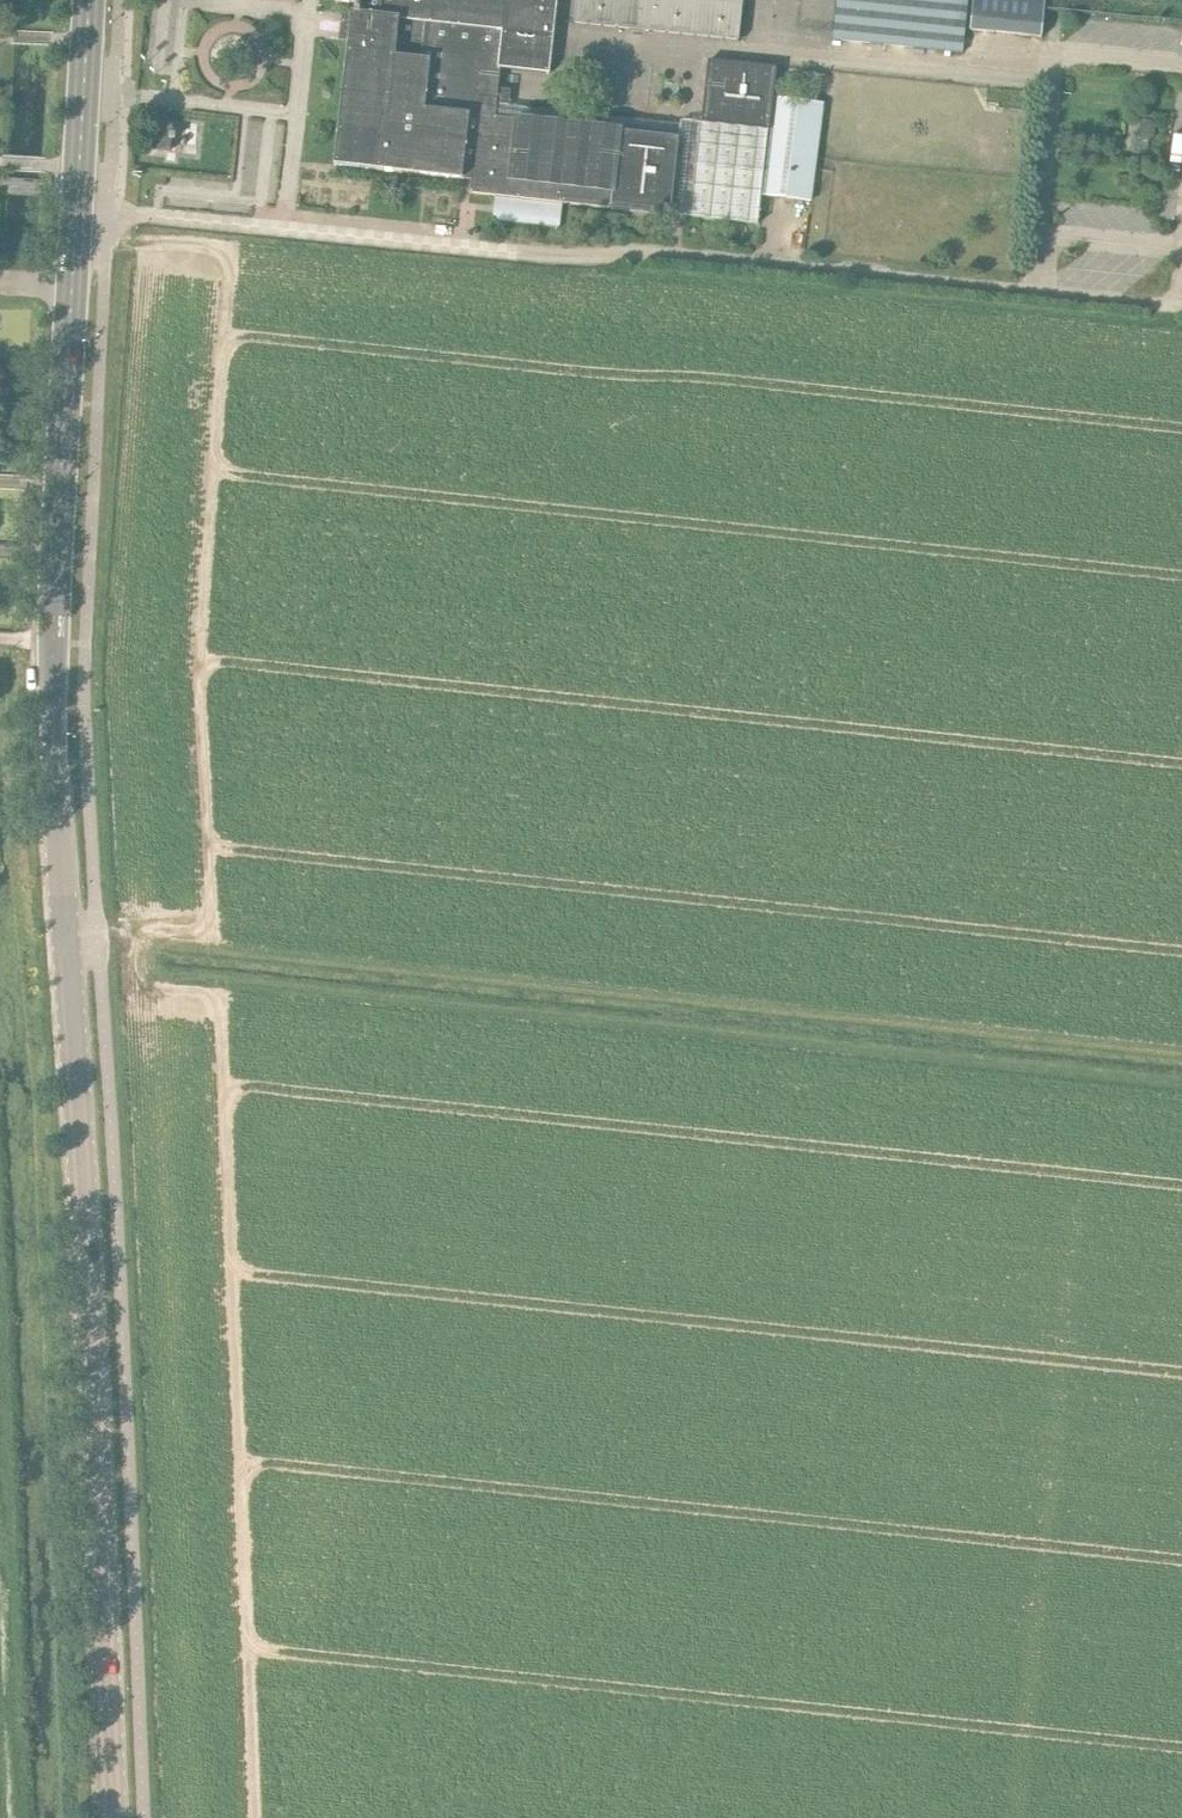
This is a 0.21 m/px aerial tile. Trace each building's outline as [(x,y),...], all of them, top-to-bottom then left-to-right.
[(494,196),(561,203),(588,206),(588,207),(610,209),(610,208),(735,222),(755,224),(766,130),(767,131),(774,68),(754,65),(707,60),(700,123),(679,120),(659,118),(658,122),(509,105),(511,90),(497,88),(499,68),(548,74),(556,0),(335,0),(335,2),(354,4),(354,13),(350,12),(333,166),(470,181),(469,193),(494,196)] [(573,22),(727,39),(732,0),(575,0),(573,22)] [(833,40),(962,53),(967,0),(837,0),(834,33),(833,40)] [(971,28),(1042,36),(1045,0),(974,0),(971,28)] [(776,98),(763,194),(810,200),(814,170),(815,159),(823,104),(776,98)] [(169,152),(169,151),(171,140),(173,140),(174,134),(172,133),(173,127),(172,127),(172,125),(153,123),(150,151),(169,152)]
